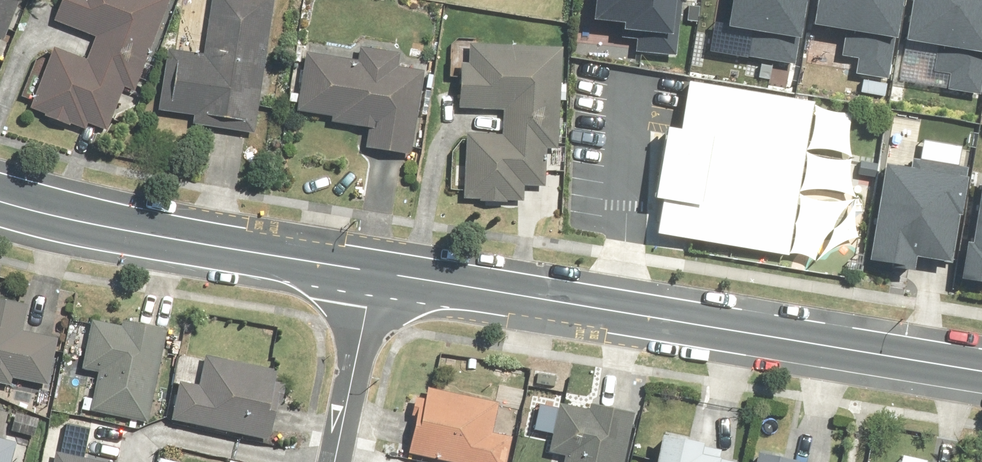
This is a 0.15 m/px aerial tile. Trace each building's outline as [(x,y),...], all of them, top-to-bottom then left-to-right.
[(8,39),(23,0),(0,0),(0,36),(8,39)] [(60,2),(53,21),(98,38),(90,58),(58,45),(56,50),(38,54),(18,98),(36,104),(35,106),(46,111),(44,116),(90,134),(93,127),(113,135),(131,90),(139,93),(175,0),(58,0),(60,2)] [(208,54),(208,56),(171,50),(162,109),(197,115),(195,124),(257,133),(279,0),(217,0),(208,54)] [(565,150),(566,46),(472,42),(472,61),(468,61),(467,111),(504,112),(504,132),(470,131),(469,198),(484,198),(484,202),(512,202),(531,202),(531,187),(550,187),(551,150),(565,150)] [(404,51),(364,48),(363,57),(308,53),(304,109),(304,115),(339,118),(339,122),(373,125),(372,149),(422,152),(425,116),(428,67),(403,65),(403,55),(404,51)] [(662,196),(656,230),(787,254),(815,99),(688,76),(678,126),(665,124),(652,195),(662,196)] [(15,383),(17,375),(52,382),(62,335),(26,328),(32,299),(0,292),(0,380),(15,383)] [(152,420),(171,324),(128,315),(126,323),(95,316),(85,368),(101,371),(94,409),(152,420)] [(183,378),(175,418),(276,439),(284,403),(286,403),(290,381),(280,379),(282,368),(209,352),(203,382),(183,378)] [(413,451),(464,461),(509,461),(515,434),(496,430),(503,399),(432,384),(429,395),(421,393),(416,413),(421,414),(413,451)] [(566,461),(627,461),(639,409),(594,399),(593,407),(563,400),(552,450),(568,454),(566,461)] [(671,426),(663,461),(742,461),(743,459),(728,456),(729,451),(725,451),(726,447),(711,443),(712,435),(671,426)] [(22,441),(0,435),(0,461),(15,461),(22,441)] [(766,445),(762,461),(810,461),(805,461),(807,454),(766,445)] [(55,461),(126,461),(58,447),(55,461)]
